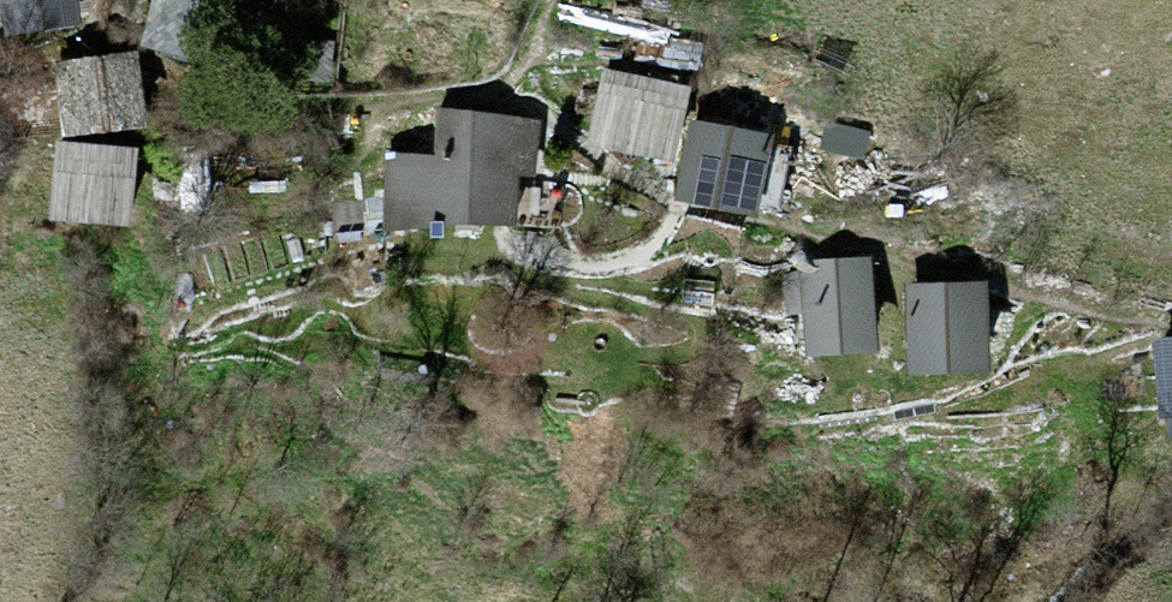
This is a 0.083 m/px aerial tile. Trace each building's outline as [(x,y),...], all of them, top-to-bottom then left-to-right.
[(14,25),(71,16),(69,0),(10,0),(14,25)] [(141,46),(235,71),(255,0),(153,0),(141,46)] [(139,51),(54,61),(63,138),(148,128),(139,51)] [(682,92),(607,76),(594,138),(668,154),(682,92)] [(441,165),(394,160),(389,225),(511,220),(514,170),(530,171),(534,126),(443,113),(441,165)] [(767,136),(696,122),(680,202),(750,216),(767,136)] [(131,156),(61,150),(55,214),(125,220),(131,156)] [(866,264),(807,268),(813,352),(873,348),(866,264)] [(977,291),(914,294),(918,368),(981,365),(977,291)] [(1159,347),(1165,418),(1171,417),(1171,346),(1159,347)]
